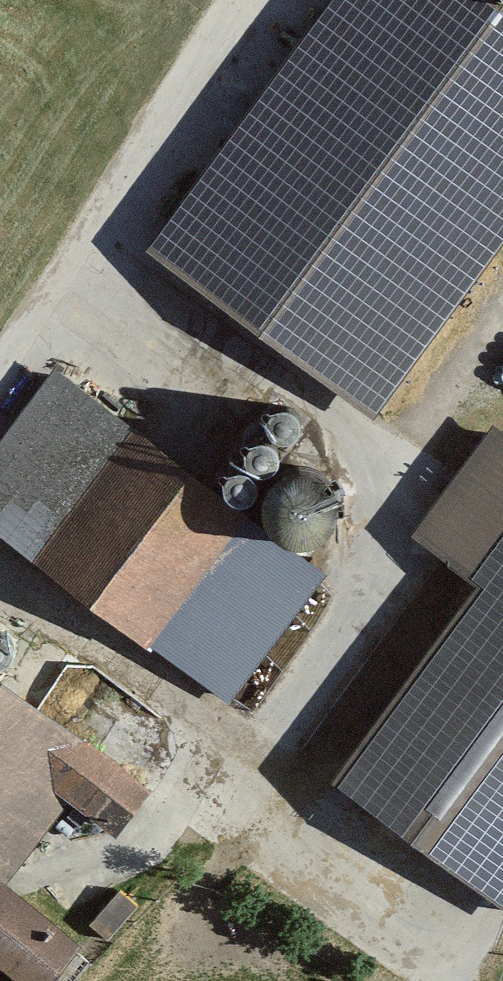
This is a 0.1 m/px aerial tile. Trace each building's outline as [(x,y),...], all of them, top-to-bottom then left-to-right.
[(491,0),(380,0),(181,271),(342,389),(502,170),(502,9),(491,0)] [(56,376),(2,446),(18,458),(0,482),(0,524),(227,695),(318,574),(56,376)] [(498,434),(424,534),(489,581),(340,782),(502,901),(502,438),(498,434)] [(251,463),(255,469),(261,473),(269,475),(276,473),(282,469),(287,462),(288,455),(286,448),(282,441),(276,437),(268,436),(261,438),(255,442),(250,448),(249,456),(251,463)] [(226,494),(231,500),(237,504),(244,506),(252,504),(258,500),(262,493),(264,486),(262,479),(258,473),(251,468),(244,467),(237,469),(230,473),(226,479),(225,487),(226,494)] [(271,524),(280,536),(292,543),(306,546),(320,543),(332,535),(339,523),(342,509),(339,495),(331,483),(319,476),(305,473),(291,476),(279,484),(271,496),(268,510),(271,524)] [(2,668),(10,666),(17,661),(22,654),(23,646),(21,638),(17,631),(10,627),(1,625),(0,625),(0,667),(2,668)] [(55,690),(59,696),(66,700),(73,702),(81,700),(87,696),(91,689),(93,681),(91,674),(87,668),(80,663),(73,662),(65,664),(59,668),(54,674),(53,682),(55,690)] [(35,835),(17,821),(51,777),(113,825),(141,790),(0,682),(0,879),(35,835)] [(37,980),(74,980),(90,960),(0,891),(0,952),(37,980)]
